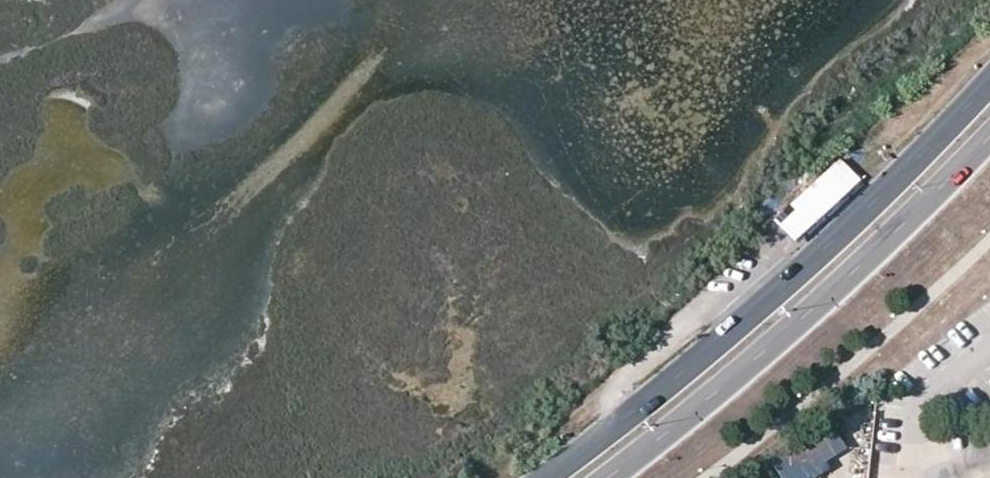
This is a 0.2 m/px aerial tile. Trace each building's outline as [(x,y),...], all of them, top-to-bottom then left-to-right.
[(795,239),(861,179),(841,157),(775,217),(795,239)] [(839,435),(817,443),(823,457),(844,450),(839,435)]
